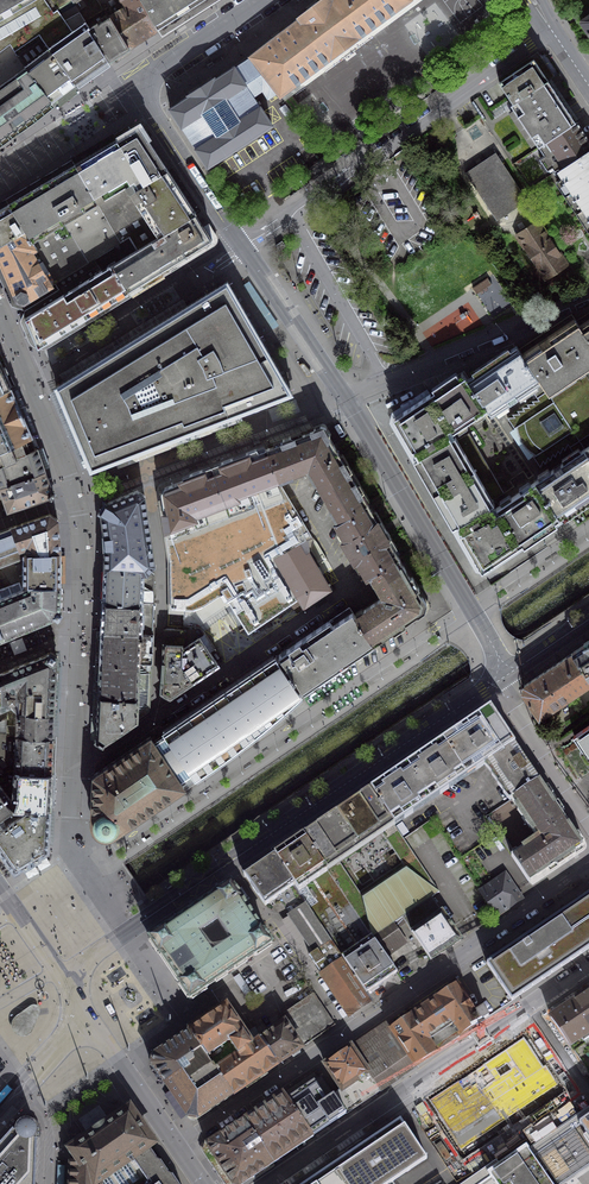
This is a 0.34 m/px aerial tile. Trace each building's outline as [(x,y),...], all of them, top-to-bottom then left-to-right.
[(10,43),(17,55),(42,39),(75,85),(109,61),(89,29),(90,28),(85,21),(79,11),(76,6),(61,14),(57,9),(50,0),(0,0),(0,51),(10,43)] [(57,9),(73,0),(76,6),(79,11),(86,6),(83,0),(50,0),(57,9)] [(103,10),(109,19),(110,18),(128,48),(154,32),(157,30),(140,0),(97,0),(103,10)] [(157,30),(158,29),(157,29),(158,29),(204,0),(140,0),(157,30)] [(313,7),(298,18),(299,19),(250,56),(251,57),(235,67),(253,95),(262,89),(268,98),(277,92),(279,93),(281,96),(283,94),(283,93),(410,0),(322,0),(313,7)] [(109,61),(128,48),(110,18),(109,19),(103,10),(85,21),(90,28),(89,29),(109,61)] [(580,22),(588,35),(588,15),(581,20),(582,21),(580,22)] [(52,102),(75,85),(42,39),(17,55),(29,73),(52,102)] [(51,103),(52,102),(29,73),(17,55),(10,43),(0,51),(0,140),(51,103)] [(514,104),(548,81),(534,58),(499,82),(513,103),(514,104)] [(253,95),(235,67),(234,67),(215,79),(214,78),(201,86),(188,95),(189,96),(170,108),(208,166),(272,124),(253,95)] [(548,141),(576,123),(570,113),(548,81),(514,104),(513,103),(511,105),(513,108),(508,112),(531,145),(536,142),(539,147),(548,141)] [(588,148),(588,142),(578,125),(576,123),(548,141),(563,165),(588,148)] [(121,138),(118,140),(144,183),(167,169),(139,126),(127,134),(128,136),(122,140),(121,138)] [(137,250),(196,213),(191,206),(167,169),(144,183),(118,140),(118,139),(115,140),(75,164),(97,203),(120,242),(129,237),(132,241),(137,250)] [(576,212),(588,204),(588,148),(563,165),(559,169),(564,176),(555,182),(576,212)] [(527,200),(495,152),(465,172),(497,220),(527,200)] [(327,156),(307,170),(314,179),(333,165),(327,156)] [(97,203),(75,164),(49,180),(8,204),(25,230),(33,242),(65,223),(69,220),(97,203)] [(93,259),(120,242),(97,203),(69,220),(65,223),(88,262),(93,259)] [(8,204),(6,205),(0,209),(0,245),(25,230),(8,204)] [(576,212),(588,232),(588,204),(576,212)] [(212,240),(196,213),(137,250),(111,265),(128,292),(212,240)] [(567,264),(537,220),(516,234),(546,279),(567,264)] [(88,262),(65,223),(33,242),(43,258),(42,259),(55,282),(88,262)] [(0,245),(0,260),(17,299),(25,301),(48,286),(55,282),(42,259),(43,258),(33,242),(25,230),(0,245)] [(282,242),(276,246),(280,251),(285,247),(282,242)] [(116,299),(128,292),(111,265),(100,272),(25,318),(37,347),(116,299)] [(214,288),(53,386),(62,407),(71,428),(90,471),(293,393),(227,280),(214,288)] [(579,325),(575,318),(527,350),(524,351),(521,353),(541,382),(546,390),(549,388),(588,362),(588,339),(579,325)] [(579,325),(588,339),(588,318),(579,325)] [(541,382),(521,353),(516,346),(470,377),(467,379),(487,408),(491,414),(494,412),(531,388),(541,382)] [(546,390),(584,448),(587,446),(588,445),(588,362),(549,388),(546,390)] [(10,388),(0,365),(0,392),(10,388)] [(487,408),(467,379),(463,371),(434,390),(432,392),(430,393),(452,431),(487,408)] [(532,453),(536,455),(533,456),(540,466),(570,447),(574,454),(584,448),(546,390),(541,382),(531,388),(537,398),(507,417),(514,428),(517,426),(517,430),(517,434),(519,438),(520,442),(523,446),(526,449),(529,451),(532,453)] [(11,446),(13,451),(34,442),(15,400),(10,388),(0,392),(0,450),(11,446)] [(492,499),(457,440),(452,431),(430,393),(400,413),(399,419),(398,426),(412,450),(413,449),(416,453),(418,457),(416,458),(455,525),(457,524),(494,503),(492,499)] [(316,429),(267,448),(279,480),(291,475),(291,474),(307,467),(309,470),(338,453),(325,430),(322,429),(320,428),(316,429)] [(457,440),(492,499),(503,492),(469,433),(457,440)] [(34,442),(13,451),(15,456),(0,462),(0,487),(45,471),(34,442)] [(302,543),(312,537),(282,486),(279,480),(267,448),(164,487),(160,494),(170,562),(171,608),(179,608),(179,609),(181,609),(181,613),(184,613),(184,624),(199,625),(230,604),(248,632),(298,598),(303,605),(328,588),(302,543)] [(561,517),(564,515),(588,498),(588,455),(584,448),(574,454),(539,478),(536,480),(561,517)] [(353,478),(338,453),(309,470),(315,481),(316,480),(325,495),(324,498),(326,502),(328,501),(333,509),(332,510),(338,520),(368,503),(353,478)] [(45,471),(0,487),(0,488),(8,509),(48,496),(51,489),(49,483),(45,471)] [(496,507),(519,545),(540,531),(561,517),(536,480),(496,507)] [(148,570),(154,564),(149,529),(144,494),(138,490),(107,503),(104,507),(102,511),(105,569),(147,572),(148,570)] [(383,530),(368,503),(338,520),(335,522),(345,538),(342,540),(354,561),(357,559),(367,576),(370,574),(399,557),(383,530)] [(496,507),(494,503),(457,524),(459,528),(462,532),(460,533),(478,563),(483,564),(489,565),(519,545),(496,507)] [(28,585),(60,586),(60,551),(59,536),(58,536),(58,525),(58,519),(50,514),(13,526),(0,531),(0,599),(20,591),(19,591),(28,588),(28,585)] [(425,603),(399,557),(370,574),(385,597),(383,598),(381,599),(381,598),(355,616),(374,644),(409,621),(423,611),(424,607),(425,603)] [(147,572),(105,569),(105,573),(104,585),(103,600),(154,602),(154,578),(154,574),(148,570),(147,572)] [(5,636),(54,616),(57,613),(59,610),(60,586),(28,585),(28,588),(19,591),(20,591),(0,599),(0,624),(5,636)] [(154,602),(103,600),(101,631),(152,633),(154,602)] [(304,692),(374,644),(355,616),(349,607),(279,654),(281,657),(301,687),(304,692)] [(184,624),(183,630),(181,665),(184,667),(193,680),(223,660),(199,625),(184,624)] [(183,630),(165,628),(163,656),(161,691),(170,696),(193,680),(184,667),(181,665),(183,630)] [(152,633),(101,631),(101,646),(100,661),(151,664),(152,633)] [(572,653),(588,677),(588,641),(572,653)] [(48,653),(1,672),(9,691),(9,700),(15,700),(15,687),(19,685),(18,711),(54,713),(56,657),(48,653)] [(572,653),(553,666),(550,668),(569,696),(588,683),(588,677),(572,653)] [(301,687),(281,657),(278,659),(275,654),(264,662),(257,667),(163,730),(165,734),(155,741),(152,738),(184,785),(181,779),(182,778),(185,782),(188,779),(191,777),(189,773),(191,772),(195,777),(219,761),(235,749),(251,737),(267,723),(283,710),(291,703),(297,698),(302,694),(298,689),(301,687)] [(151,664),(100,661),(99,686),(99,692),(150,695),(151,664)] [(0,672),(0,708),(9,704),(9,700),(9,691),(1,672),(0,672)] [(150,695),(99,692),(97,734),(105,739),(126,725),(148,711),(149,707),(150,695)] [(490,708),(442,740),(464,774),(485,760),(487,763),(515,744),(503,726),(490,708)] [(52,735),(54,713),(18,711),(8,710),(7,718),(8,718),(7,732),(7,733),(16,733),(52,735)] [(573,735),(588,758),(588,724),(573,735)] [(52,735),(16,733),(7,733),(7,732),(0,732),(0,764),(5,771),(9,769),(15,769),(51,771),(51,765),(52,735)] [(184,785),(152,738),(150,736),(101,769),(94,774),(92,820),(92,822),(92,824),(93,826),(94,828),(96,830),(97,832),(99,833),(101,834),(103,834),(106,835),(108,834),(110,834),(112,833),(114,832),(184,785)] [(442,740),(406,764),(429,798),(464,774),(442,740)] [(540,781),(515,744),(487,763),(512,800),(540,781)] [(374,787),(370,789),(392,822),(429,798),(406,764),(390,775),(386,779),(374,787)] [(50,789),(51,771),(15,769),(9,769),(5,771),(4,772),(9,779),(8,785),(11,793),(14,793),(14,796),(13,798),(12,799),(15,806),(24,807),(24,806),(49,807),(49,803),(50,789)] [(8,819),(8,818),(3,812),(12,806),(15,806),(12,799),(9,796),(7,793),(11,793),(8,785),(9,779),(4,772),(0,775),(0,825),(8,819)] [(566,819),(540,781),(512,800),(538,838),(566,819)] [(404,839),(392,822),(370,789),(365,793),(303,834),(350,904),(372,937),(402,917),(431,897),(438,892),(404,839)] [(8,818),(8,819),(0,825),(0,845),(15,866),(24,861),(26,863),(32,859),(39,855),(38,852),(47,847),(49,810),(49,807),(24,806),(24,807),(8,818)] [(584,846),(566,819),(538,838),(511,855),(530,883),(584,846)] [(350,904),(303,834),(276,853),(273,855),(294,885),(306,904),(320,924),(350,904)] [(265,905),(277,897),(294,885),(273,855),(260,864),(257,866),(244,874),(251,885),(251,887),(254,890),(258,895),(265,905)] [(505,874),(481,891),(497,916),(522,899),(505,874)] [(170,969),(190,999),(272,944),(269,940),(268,941),(262,932),(263,931),(260,927),(260,928),(250,914),(241,901),(242,900),(240,897),(239,897),(233,888),(234,888),(231,883),(149,939),(170,969)] [(289,915),(306,904),(294,885),(277,897),(289,915)] [(579,955),(588,948),(588,895),(554,918),(579,955)] [(461,940),(431,897),(402,917),(405,922),(431,960),(461,940)] [(372,1000),(367,993),(320,924),(306,904),(289,915),(314,953),(309,956),(349,1015),(372,1000)] [(372,937),(350,904),(320,924),(367,993),(397,972),(386,956),(372,937)] [(396,928),(405,922),(402,917),(372,937),(386,956),(406,942),(396,928)] [(516,944),(542,980),(579,955),(554,918),(516,944)] [(516,944),(487,964),(511,1000),(542,980),(516,944)] [(476,1012),(457,984),(390,1028),(416,1065),(489,1015),(483,1008),(476,1012)] [(278,1063),(335,1025),(313,993),(279,1016),(283,1022),(260,1038),(278,1063)] [(588,1039),(588,993),(552,1017),(570,1044),(573,1049),(588,1039)] [(33,1005),(29,1007),(17,1016),(14,1019),(12,1021),(10,1025),(11,1030),(12,1033),(16,1037),(20,1038),(25,1038),(29,1036),(31,1034),(40,1015),(41,1011),(40,1009),(39,1007),(36,1005),(33,1005)] [(245,1036),(226,1007),(193,1029),(189,1032),(206,1056),(212,1066),(232,1095),(278,1063),(260,1038),(254,1030),(245,1036)] [(379,1090),(416,1065),(390,1028),(386,1022),(350,1047),(379,1090)] [(181,1073),(206,1056),(189,1032),(185,1034),(171,1043),(154,1055),(153,1060),(152,1065),(165,1084),(181,1073)] [(543,1067),(524,1037),(430,1100),(461,1150),(559,1084),(546,1065),(543,1067)] [(346,1113),(379,1090),(350,1047),(325,1064),(341,1089),(333,1094),(346,1113)] [(232,1095),(212,1066),(188,1082),(181,1073),(165,1084),(166,1085),(188,1118),(196,1119),(232,1095)] [(313,1071),(283,1092),(313,1136),(346,1113),(333,1094),(321,1077),(318,1079),(313,1071)] [(283,1092),(209,1143),(208,1147),(233,1183),(241,1183),(313,1136),(283,1092)] [(576,1116),(588,1136),(588,1107),(576,1116)] [(129,1109),(100,1129),(71,1149),(72,1150),(72,1157),(71,1183),(178,1183),(171,1175),(168,1173),(160,1161),(156,1159),(148,1146),(152,1143),(145,1133),(129,1109)] [(588,1165),(588,1136),(576,1116),(530,1146),(527,1142),(499,1162),(497,1159),(460,1183),(561,1183),(588,1165)] [(36,1141),(35,1141),(35,1139),(34,1138),(35,1137),(36,1136),(36,1135),(37,1134),(37,1132),(37,1131),(36,1129),(36,1128),(35,1127),(35,1126),(34,1125),(33,1124),(31,1123),(30,1122),(28,1121),(26,1121),(24,1121),(22,1122),(20,1123),(19,1124),(17,1126),(0,1145),(0,1183),(34,1183),(36,1141)] [(404,1123),(307,1183),(396,1183),(394,1181),(428,1159),(404,1123)]
